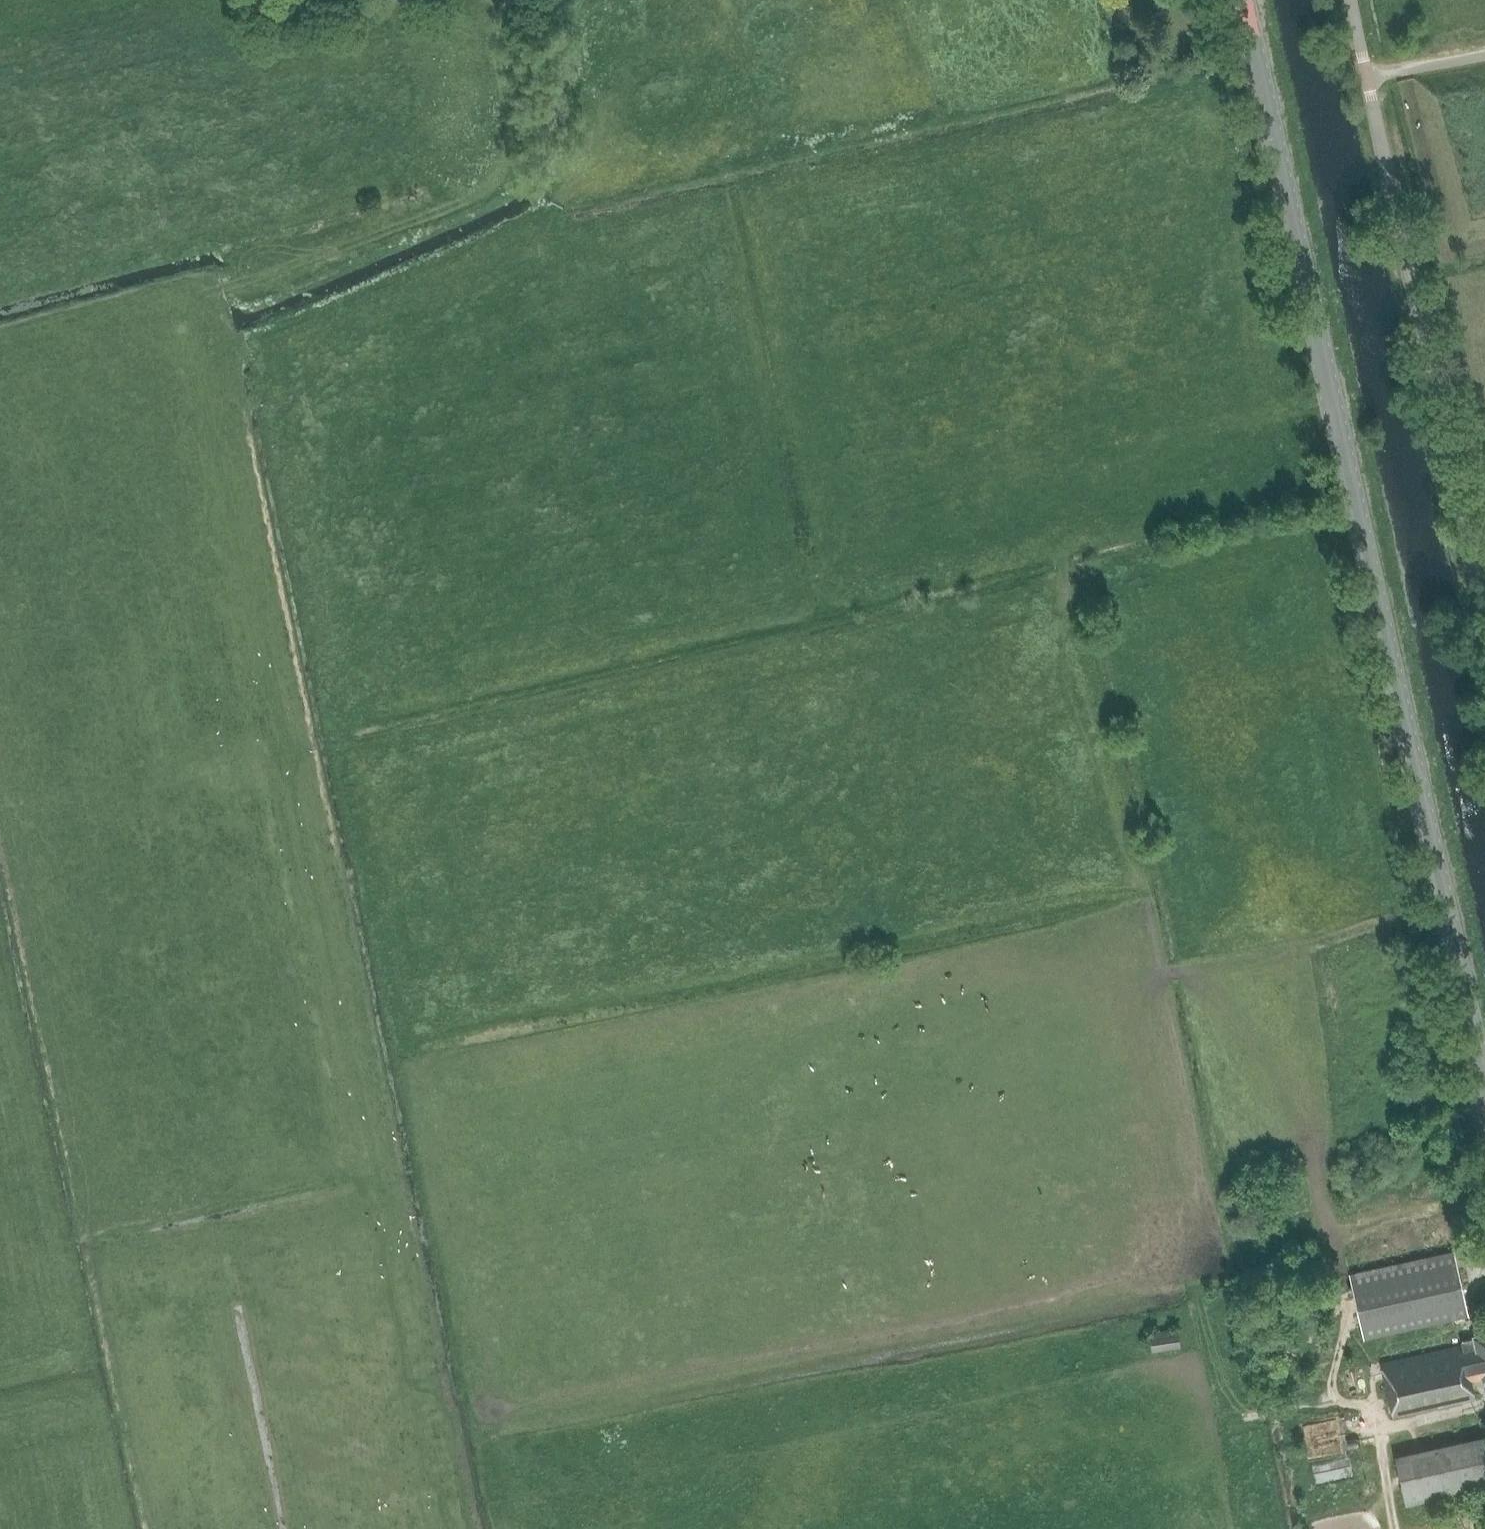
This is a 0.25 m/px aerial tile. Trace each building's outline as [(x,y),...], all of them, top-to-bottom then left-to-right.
[(1349,1273),(1363,1339),(1468,1316),(1453,1250),(1349,1273)] [(1149,1332),(1152,1351),(1180,1346),(1177,1328),(1149,1332)] [(1484,1378),(1484,1332),(1471,1335),(1472,1338),(1461,1341),(1462,1344),(1379,1362),(1391,1416),(1475,1398),(1471,1379),(1480,1377),(1480,1379),(1484,1378)] [(1395,1452),(1405,1503),(1484,1487),(1484,1437),(1484,1434),(1395,1452)]
